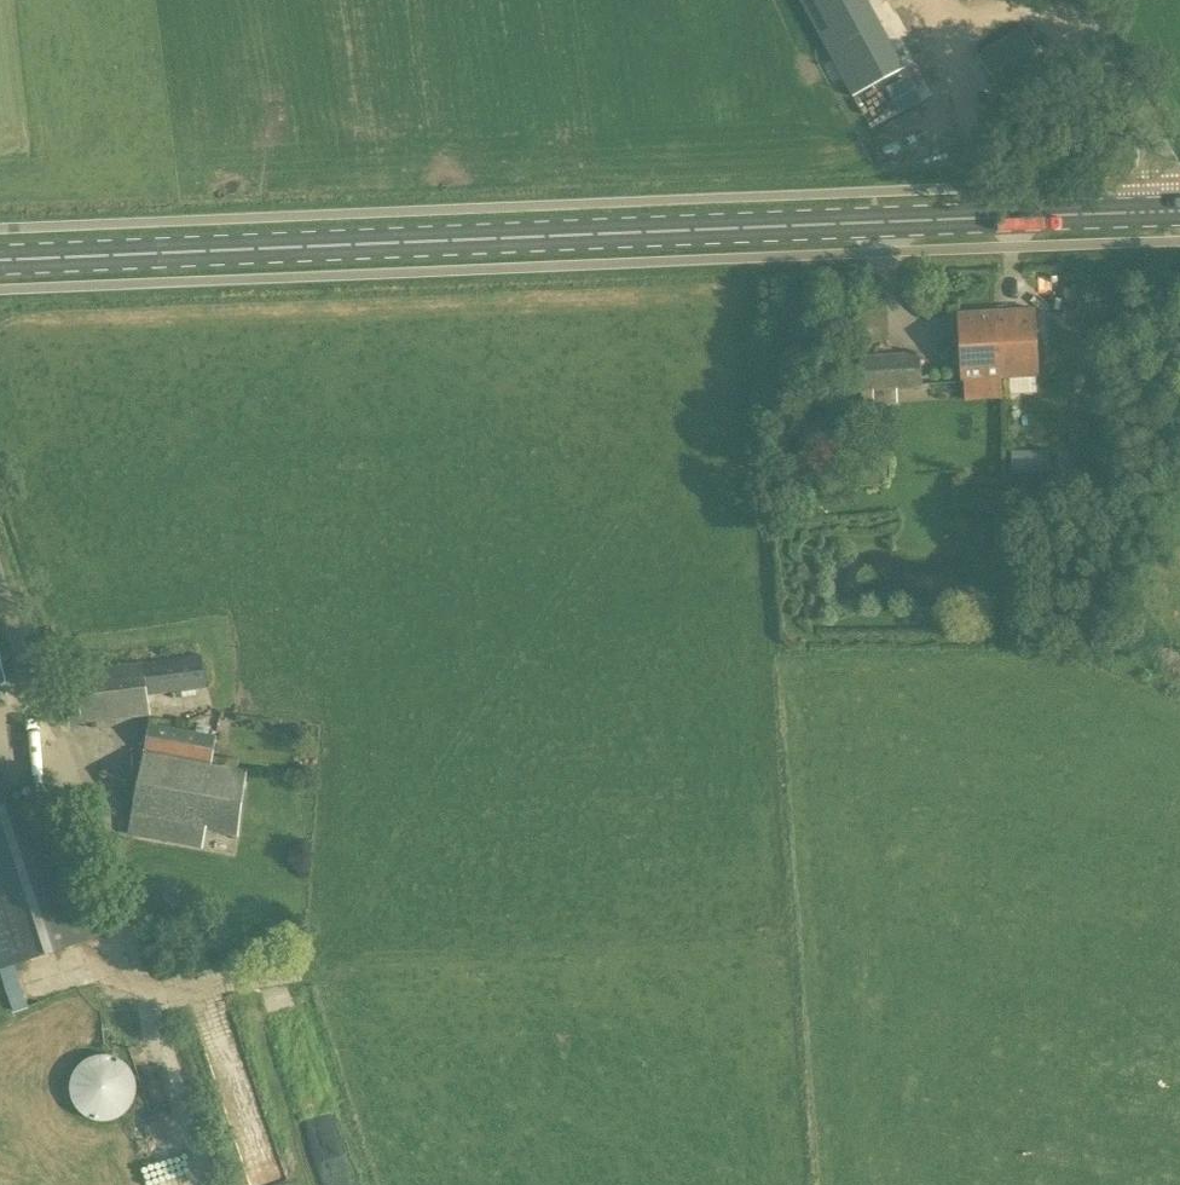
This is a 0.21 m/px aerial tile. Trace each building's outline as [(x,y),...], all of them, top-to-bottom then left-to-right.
[(865,0),(800,0),(853,97),(903,70),(865,0)] [(998,378),(1038,376),(1034,310),(978,313),(980,342),(994,341),(994,342),(996,342),(998,378)] [(980,342),(978,313),(959,314),(962,380),(998,378),(996,342),(994,342),(994,341),(980,342)] [(898,390),(921,389),(920,353),(859,357),(861,392),(873,392),(874,405),(898,404),(898,390)] [(148,697),(206,689),(201,653),(75,671),(82,725),(151,715),(148,697)] [(237,836),(246,772),(210,766),(215,737),(149,725),(130,834),(192,845),(195,828),(237,836)] [(100,937),(52,791),(0,808),(0,971),(100,937)] [(111,1056),(100,1055),(89,1058),(79,1065),(72,1075),(69,1086),(70,1098),(75,1108),(84,1116),(94,1121),(106,1122),(117,1119),(127,1112),(133,1103),(136,1092),(135,1080),(130,1070),(122,1061),(111,1056)]
